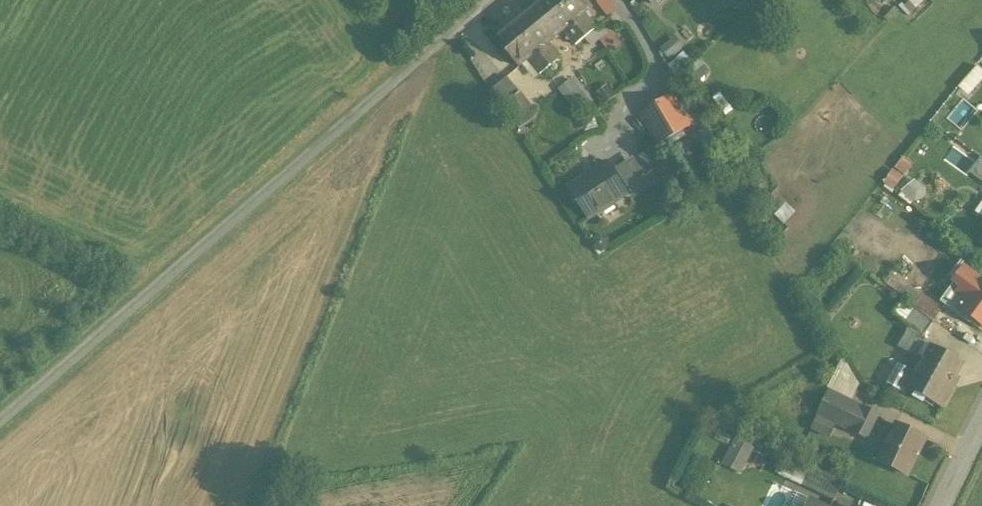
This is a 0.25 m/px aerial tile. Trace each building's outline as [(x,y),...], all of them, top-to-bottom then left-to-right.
[(496,39),(495,38),(494,39),(519,67),(520,67),(519,66),(527,60),(540,75),(560,58),(548,43),(563,30),(576,45),(596,29),(584,14),(592,7),(586,0),(544,0),(496,39)] [(962,85),(971,93),(981,80),(981,71),(977,67),(962,85)] [(574,77),(560,87),(574,107),(588,96),(574,77)] [(529,105),(506,78),(490,92),(501,108),(503,106),(512,118),(529,105)] [(570,105),(560,91),(552,97),(562,111),(570,105)] [(671,98),(643,114),(657,140),(685,124),(671,98)] [(635,154),(619,165),(638,196),(655,185),(635,154)] [(970,172),(981,180),(981,178),(981,159),(981,158),(970,172)] [(607,164),(569,189),(588,218),(601,209),(602,211),(613,204),(612,202),(626,193),(607,164)] [(892,171),(884,182),(892,188),(900,177),(892,171)] [(810,280),(804,289),(813,296),(820,287),(810,280)] [(960,309),(981,325),(981,282),(981,281),(971,294),(960,309)] [(959,286),(949,300),(960,309),(971,294),(959,286)] [(922,296),(909,287),(901,298),(914,308),(922,296)] [(943,309),(923,295),(922,296),(914,308),(933,322),(943,309)] [(912,310),(901,301),(892,313),(904,321),(912,310)] [(933,322),(914,308),(912,310),(904,321),(923,335),(933,322)] [(932,346),(916,374),(913,372),(905,386),(909,388),(908,389),(943,407),(951,391),(948,389),(962,362),(932,346)] [(864,408),(830,392),(819,415),(837,423),(853,431),(864,408)] [(879,416),(864,408),(853,431),(868,438),(879,416)] [(837,423),(819,415),(811,429),(830,438),(837,423)] [(925,439),(896,425),(879,461),(907,475),(925,439)] [(737,432),(725,463),(745,471),(757,440),(737,432)] [(842,485),(809,469),(801,485),(834,501),(842,485)]
